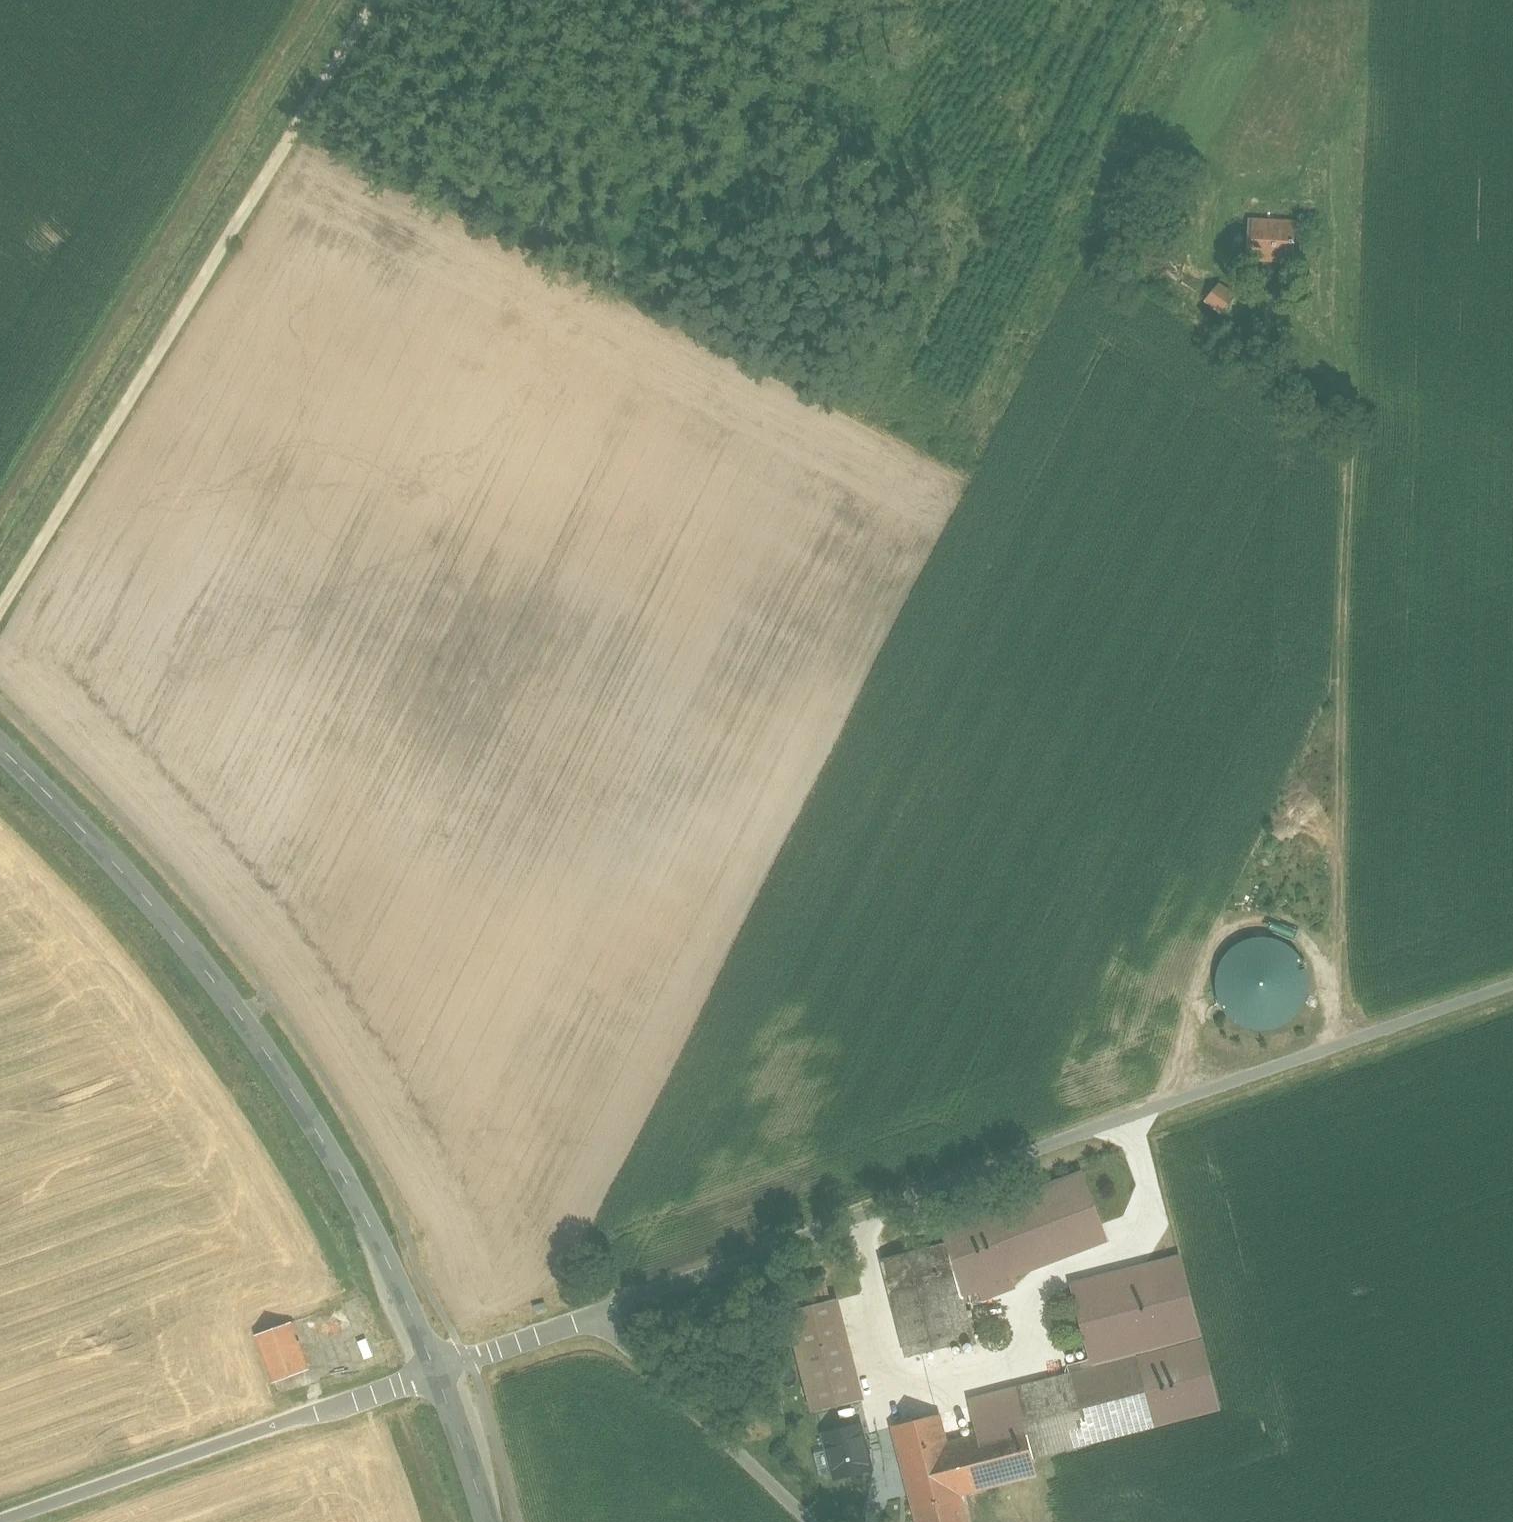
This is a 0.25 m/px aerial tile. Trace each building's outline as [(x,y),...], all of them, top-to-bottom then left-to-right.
[(1248,260),(1293,263),(1295,221),(1250,219),(1248,260)] [(1223,312),(1234,297),(1218,284),(1206,300),(1223,312)] [(1229,941),(1229,1026),(1305,1026),(1305,941),(1229,941)] [(1025,1260),(1030,1250),(1032,1240),(1029,1229),(1022,1221),(1013,1216),(1002,1214),(992,1217),(983,1223),(978,1233),(977,1243),(979,1254),(986,1262),(995,1268),(1006,1269),(1016,1266),(1025,1260)] [(834,1409),(865,1402),(838,1285),(786,1297),(813,1414),(834,1409)] [(257,1336),(274,1385),(309,1373),(292,1324),(257,1336)] [(356,1342),(343,1346),(352,1369),(364,1365),(356,1342)] [(1100,1365),(1017,1386),(1028,1427),(1036,1462),(1049,1459),(1158,1431),(1139,1355),(1100,1365)] [(987,1438),(1028,1427),(1017,1386),(1017,1383),(976,1394),(987,1438)] [(892,1427),(916,1521),(970,1521),(964,1498),(1041,1479),(1036,1462),(1028,1427),(987,1438),(951,1447),(943,1414),(892,1427)] [(836,1478),(871,1469),(860,1425),(825,1433),(836,1478)]
